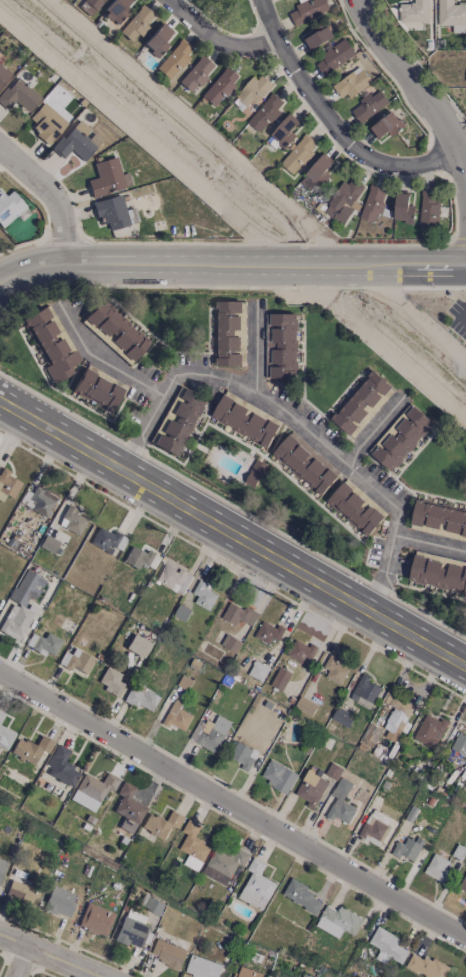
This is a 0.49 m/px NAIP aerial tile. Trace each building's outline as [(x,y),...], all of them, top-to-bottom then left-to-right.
[(103,0),(83,0),(78,5),(89,15),(103,0)] [(122,8),(129,0),(112,0),(102,13),(116,25),(127,12),(122,8)] [(289,12),(294,24),(329,9),(325,0),(306,0),(296,5),(297,8),(289,12)] [(429,0),(414,0),(414,3),(399,3),(399,21),(429,21),(429,0)] [(438,25),(453,25),(453,32),(465,32),(465,2),(453,2),(453,0),(438,0),(438,25)] [(155,16),(142,5),(119,32),(132,43),(155,16)] [(142,44),(156,57),(168,45),(163,40),(170,32),(161,23),(142,44)] [(309,50),(334,36),(328,25),(303,39),(309,50)] [(194,48),(180,38),(156,70),(170,80),(194,48)] [(316,62),(322,73),(355,56),(346,38),(321,51),(324,58),(316,62)] [(215,67),(200,55),(178,82),(192,94),(215,67)] [(11,74),(0,64),(0,87),(11,74)] [(343,101),(371,82),(360,66),(332,84),(343,101)] [(239,78),(226,67),(200,95),(212,107),(239,78)] [(274,86),(258,71),(230,102),(247,116),(274,86)] [(41,98),(16,76),(0,94),(0,104),(6,110),(14,101),(27,113),(41,98)] [(349,108),(359,122),(389,102),(379,88),(349,108)] [(283,101),(271,92),(247,122),(261,133),(280,110),(277,108),(283,101)] [(67,123),(43,102),(28,118),(35,124),(30,130),(47,146),(67,123)] [(377,139),(387,132),(390,136),(404,126),(393,110),(368,127),(377,139)] [(270,134),(285,147),(296,135),(290,130),(298,122),(288,114),(270,134)] [(51,149),(62,159),(70,150),(83,161),(102,140),(92,130),(92,131),(78,119),(51,149)] [(313,151),(310,149),(316,142),(305,133),(279,163),(293,174),(313,151)] [(312,192),(328,172),(325,170),(332,162),(321,153),(299,182),(312,192)] [(87,181),(91,197),(132,185),(128,172),(121,174),(116,157),(92,164),(96,178),(87,181)] [(365,187),(348,175),(323,211),(340,223),(365,187)] [(373,222),(376,213),(380,214),(387,189),(369,184),(360,218),(373,222)] [(30,212),(11,191),(5,196),(0,191),(0,226),(2,228),(16,215),(22,220),(30,212)] [(414,205),(409,204),(409,193),(395,192),(394,221),(413,222),(414,205)] [(439,193),(421,192),(420,226),(437,227),(439,193)] [(109,231),(129,225),(121,194),(93,202),(99,225),(107,222),(109,231)] [(125,210),(130,224),(138,222),(134,207),(125,210)] [(148,343),(100,300),(81,321),(130,364),(148,343)] [(241,300),(215,301),(215,365),(240,365),(240,336),(233,336),(233,329),(239,329),(239,313),(241,313),(241,300)] [(22,318),(46,366),(44,367),(52,384),(74,373),(70,366),(79,361),(50,304),(22,318)] [(266,313),(265,377),(292,377),(292,368),(296,368),(297,314),(266,313)] [(111,411),(124,384),(85,365),(72,393),(111,411)] [(330,418),(352,437),(394,388),(372,369),(330,418)] [(178,457),(205,398),(177,386),(151,444),(178,457)] [(267,448),(282,420),(225,390),(210,417),(267,448)] [(433,421),(409,402),(368,452),(392,472),(433,421)] [(320,495),(340,472),(291,430),(272,453),(320,495)] [(258,487),(266,463),(254,459),(245,482),(258,487)] [(12,499),(22,482),(1,470),(0,471),(0,492),(12,499)] [(366,536),(386,514),(347,477),(326,500),(366,536)] [(21,505),(47,516),(56,494),(30,484),(21,505)] [(442,529),(441,531),(465,536),(465,509),(415,500),(410,523),(442,529)] [(58,525),(79,535),(86,519),(73,513),(75,508),(67,505),(58,525)] [(105,551),(108,545),(120,551),(127,538),(113,531),(111,534),(98,527),(90,543),(105,551)] [(38,547),(53,554),(59,541),(45,534),(38,547)] [(140,563),(154,569),(159,556),(146,550),(145,552),(130,546),(123,563),(138,569),(140,563)] [(429,554),(428,557),(414,554),(408,580),(465,592),(465,561),(429,554)] [(156,582),(184,593),(191,575),(163,564),(156,582)] [(19,641),(33,612),(23,608),(28,598),(34,601),(45,579),(24,569),(9,599),(13,600),(0,627),(0,632),(19,641)] [(208,589),(210,585),(199,579),(192,592),(197,595),(194,602),(209,610),(217,594),(208,589)] [(252,625),(258,612),(244,606),(243,608),(229,601),(221,618),(235,625),(238,619),(252,625)] [(271,638),(279,641),(283,628),(261,620),(255,637),(269,643),(271,638)] [(61,639),(47,632),(44,639),(32,633),(26,645),(53,657),(61,639)] [(234,653),(241,642),(228,633),(220,644),(234,653)] [(143,658),(151,643),(133,634),(125,649),(143,658)] [(286,655),(306,665),(314,647),(295,637),(286,655)] [(64,651),(58,664),(71,671),(73,667),(86,674),(94,659),(74,648),(71,655),(64,651)] [(328,669),(325,678),(341,684),(348,665),(327,657),(323,667),(328,669)] [(269,667),(255,660),(247,673),(262,681),(269,667)] [(117,696),(123,684),(118,681),(121,674),(107,666),(97,685),(117,696)] [(282,690),(291,673),(279,667),(270,684),(282,690)] [(360,674),(349,698),(370,708),(381,684),(360,674)] [(124,700),(150,714),(160,696),(133,682),(124,700)] [(413,703),(386,691),(380,704),(391,708),(383,727),(388,729),(385,736),(396,742),(413,703)] [(294,708),(312,715),(317,704),(299,696),(294,708)] [(184,731),(192,714),(180,708),(183,702),(174,698),(163,721),(184,731)] [(354,715),(337,705),(330,717),(348,727),(354,715)] [(434,748),(447,721),(425,711),(413,738),(434,748)] [(189,738),(214,752),(231,722),(217,714),(211,726),(199,719),(189,738)] [(386,731),(370,723),(359,743),(371,749),(379,734),(383,736),(386,731)] [(6,750),(15,733),(0,726),(0,747),(6,750)] [(457,731),(449,753),(465,759),(465,735),(457,731)] [(35,746),(19,738),(6,766),(22,773),(26,764),(33,767),(41,750),(48,753),(53,741),(40,735),(35,746)] [(228,756),(242,763),(240,768),(248,772),(259,752),(237,740),(228,756)] [(71,786),(79,769),(64,762),(70,749),(56,743),(46,766),(50,768),(47,775),(71,786)] [(297,773),(270,759),(260,778),(287,792),(297,773)] [(343,767),(330,762),(325,774),(337,780),(343,767)] [(295,794),(308,800),(305,805),(314,809),(328,779),(307,769),(295,794)] [(94,812),(106,788),(112,792),(119,779),(106,772),(101,782),(84,773),(70,799),(94,812)] [(343,801),(352,783),(340,776),(331,794),(336,797),(326,815),(346,826),(356,808),(343,801)] [(146,808),(129,799),(135,788),(122,781),(116,794),(121,796),(113,811),(124,817),(118,827),(132,834),(146,808)] [(358,835),(378,846),(393,819),(372,808),(358,835)] [(171,825),(178,828),(184,816),(171,810),(166,820),(149,812),(141,828),(165,839),(171,825)] [(211,846),(194,837),(200,824),(188,818),(181,831),(186,834),(179,849),(188,853),(183,863),(198,871),(211,846)] [(406,837),(403,843),(397,840),(391,852),(413,862),(424,839),(417,836),(414,840),(406,837)] [(237,863),(243,867),(250,854),(236,846),(233,853),(217,844),(201,872),(225,886),(237,863)] [(442,881),(451,860),(433,852),(423,873),(442,881)] [(266,863),(252,856),(247,869),(250,871),(238,897),(263,909),(276,882),(260,875),(266,863)] [(457,889),(465,894),(465,871),(457,889)] [(33,908),(39,890),(11,879),(4,897),(33,908)] [(282,895),(316,913),(324,898),(290,880),(282,895)] [(76,895),(52,886),(44,909),(67,918),(76,895)] [(159,915),(164,902),(145,894),(140,907),(159,915)] [(105,937),(114,913),(87,902),(77,927),(105,937)] [(315,926),(339,937),(342,929),(354,935),(363,917),(338,906),(337,910),(325,904),(315,926)] [(149,917),(125,909),(115,941),(139,949),(149,917)] [(385,963),(389,956),(401,963),(408,950),(397,945),(400,938),(377,926),(368,942),(380,948),(375,958),(385,963)] [(179,969),(187,950),(157,938),(149,956),(179,969)] [(448,967),(412,951),(405,966),(428,976),(444,976),(448,967)] [(189,955),(186,973),(205,976),(218,976),(221,962),(189,955)] [(262,971),(236,966),(234,976),(260,976),(262,971)]
